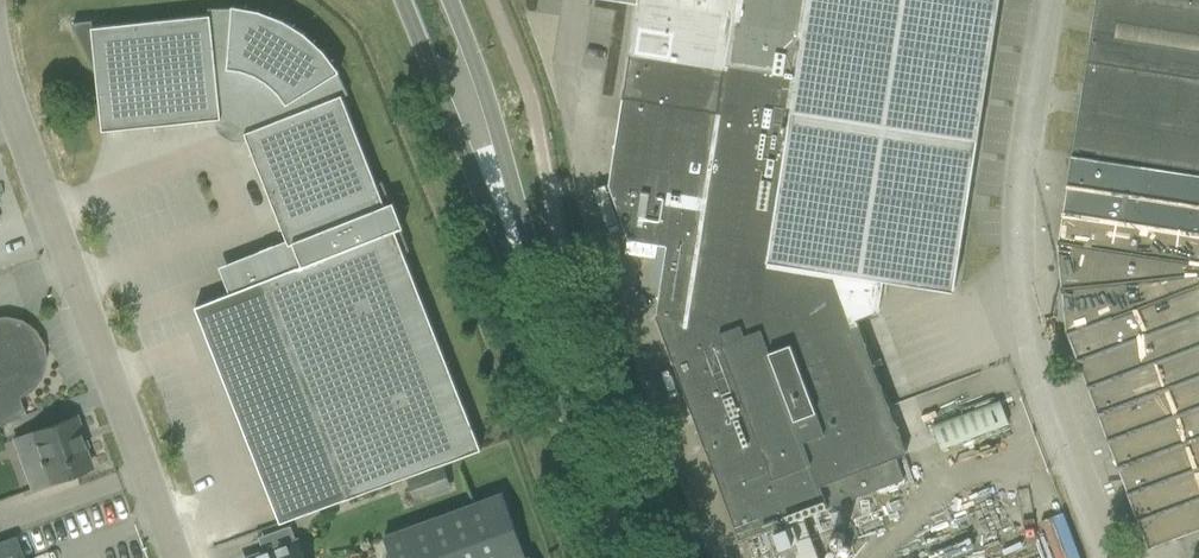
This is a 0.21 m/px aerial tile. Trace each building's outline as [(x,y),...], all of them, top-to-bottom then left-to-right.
[(620,214),(629,239),(667,245),(656,315),(732,516),(741,541),(764,533),(773,555),(781,552),(783,557),(1059,557),(1008,423),(940,449),(931,427),(1000,401),(989,371),(890,408),(858,320),(880,312),(884,279),(955,290),(979,140),(1000,0),(638,0),(637,2),(609,184),(620,214)] [(1198,168),(1198,0),(1096,0),(1074,148),(1198,168)] [(196,307),(238,415),(439,342),(404,253),(410,250),(383,180),(377,183),(343,97),(349,94),(338,73),(340,71),(339,69),(324,50),(304,32),(303,34),(283,22),(284,20),(259,10),(235,6),(233,6),(233,8),(208,9),(209,15),(93,27),(93,21),(73,23),(73,24),(97,76),(103,131),(221,118),(246,134),(289,244),(225,269),(234,292),(196,307)] [(1123,472),(1151,545),(1198,527),(1198,173),(1106,159),(1073,153),(1059,244),(1067,326),(1123,472)] [(25,415),(18,393),(31,388),(45,360),(34,330),(18,323),(12,336),(6,332),(0,334),(0,424),(25,415)] [(439,342),(238,415),(281,523),(482,449),(439,342)] [(931,427),(940,449),(1008,423),(1000,401),(931,427)] [(14,439),(32,488),(89,467),(71,418),(14,439)] [(443,466),(406,480),(413,497),(421,494),(423,499),(452,488),(443,466)] [(503,492),(385,536),(393,557),(527,557),(503,492)] [(13,537),(0,541),(0,557),(21,557),(13,537)] [(299,542),(254,557),(305,557),(299,542)]
